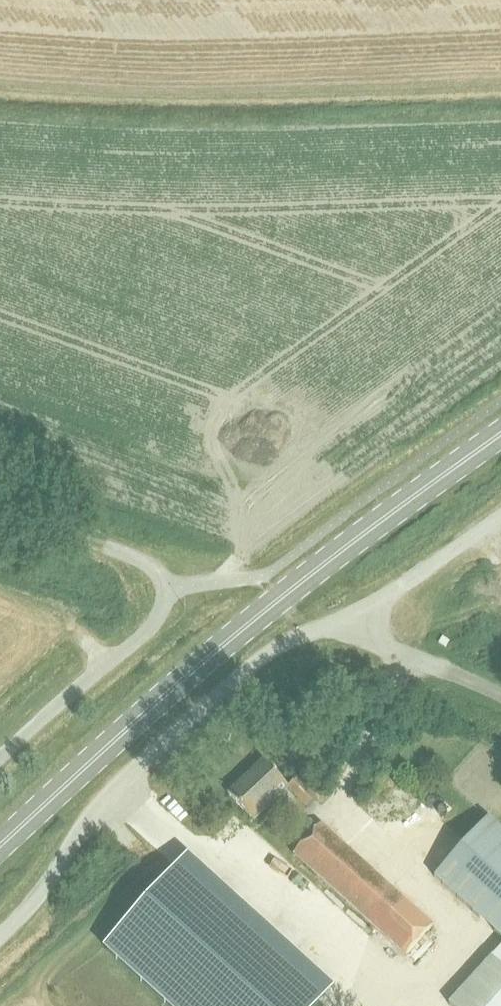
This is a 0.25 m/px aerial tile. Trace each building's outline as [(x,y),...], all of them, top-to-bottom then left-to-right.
[(434,879),(500,939),(500,832),(487,820),(434,879)] [(294,855),(406,957),(433,927),(321,825),(294,855)] [(106,950),(167,1005),(317,1005),(318,1005),(174,874),(106,950)]
